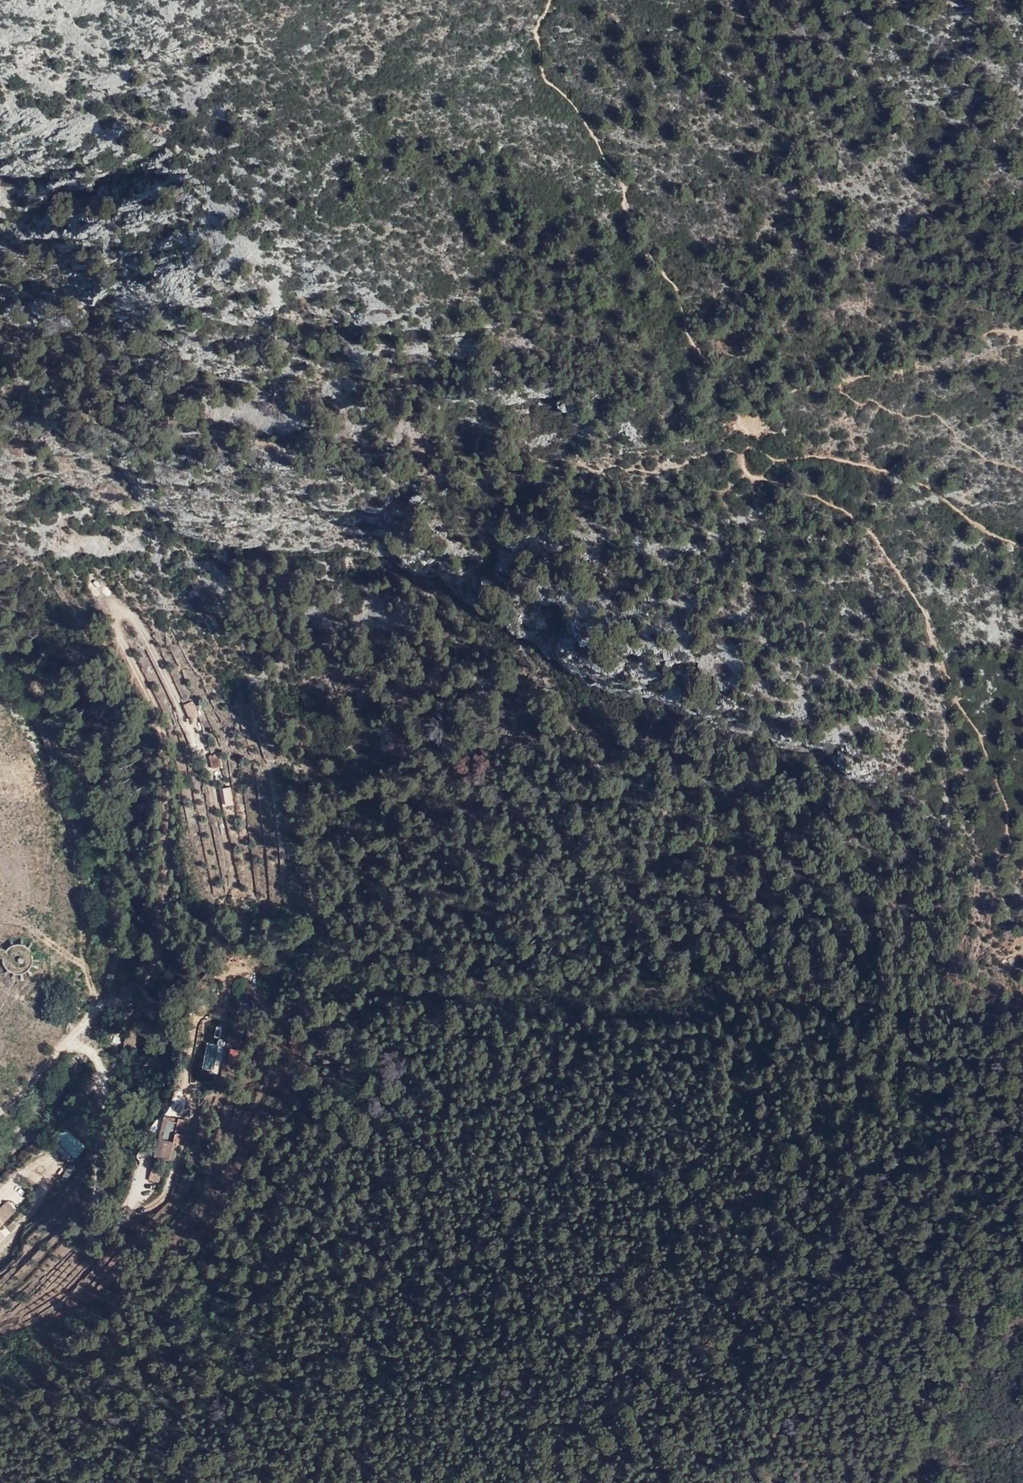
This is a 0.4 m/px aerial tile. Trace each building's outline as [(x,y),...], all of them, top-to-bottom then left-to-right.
[(190,720),(200,716),(193,700),(182,704),(190,720)] [(218,753),(208,756),(211,769),(222,766),(218,753)] [(52,1139),(73,1159),(85,1147),(64,1127),(52,1139)] [(186,1141),(164,1135),(155,1156),(178,1163),(186,1141)] [(148,1165),(148,1181),(157,1181),(157,1165),(148,1165)]
